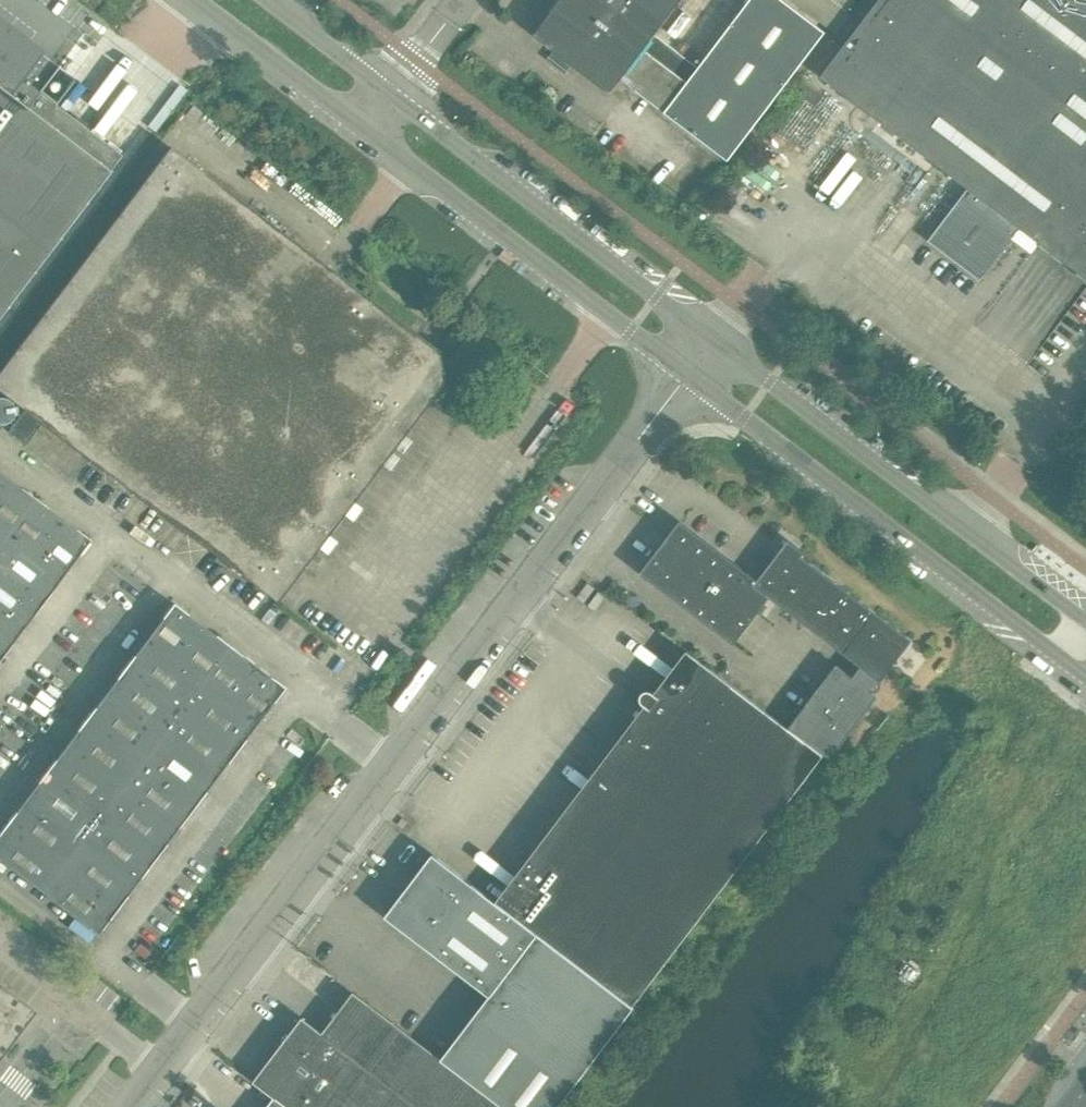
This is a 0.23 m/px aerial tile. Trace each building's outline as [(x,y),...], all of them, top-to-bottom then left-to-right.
[(681,0),(561,0),(534,35),(554,50),(548,57),(567,71),(572,64),(610,93),(621,79),(728,160),(825,32),(783,0),(749,0),(698,67),(655,34),(681,0)] [(820,76),(968,188),(928,240),(980,280),(1019,228),(1085,278),(1085,0),(878,0),(820,76)] [(110,169),(46,120),(76,81),(40,54),(0,23),(0,313),(110,169)] [(437,351),(169,147),(0,369),(0,391),(24,409),(41,422),(275,600),(441,381),(437,351)] [(41,422),(24,409),(7,431),(24,444),(41,422)] [(89,539),(0,472),(0,656),(89,539)] [(758,580),(719,551),(680,521),(640,573),(734,644),(769,597),(860,666),(852,677),(836,665),(788,728),(823,755),(830,759),(877,696),(872,692),(873,691),(875,691),(878,690),(880,688),(880,685),(879,682),(880,681),(912,640),(801,556),(803,553),(787,540),(781,549),(758,580)] [(283,687),(172,602),(0,829),(0,861),(96,933),(283,687)] [(635,1006),(823,755),(788,728),(701,662),(669,704),(660,698),(651,710),(660,717),(511,913),(635,1006)] [(635,1006),(511,913),(433,854),(432,855),(385,916),(490,996),(441,1059),(504,1106),(559,1106),(635,1006)] [(26,1012),(0,992),(0,1046),(26,1012)] [(441,1059),(354,992),(352,994),(363,1002),(332,1041),(304,1020),(304,1019),(302,1018),(300,1020),(301,1020),(282,1044),(285,1046),(277,1057),(274,1055),(256,1079),(254,1081),(256,1083),(257,1082),(275,1096),(289,1106),(504,1106),(441,1059)] [(275,1096),(267,1106),(289,1106),(275,1096)]
